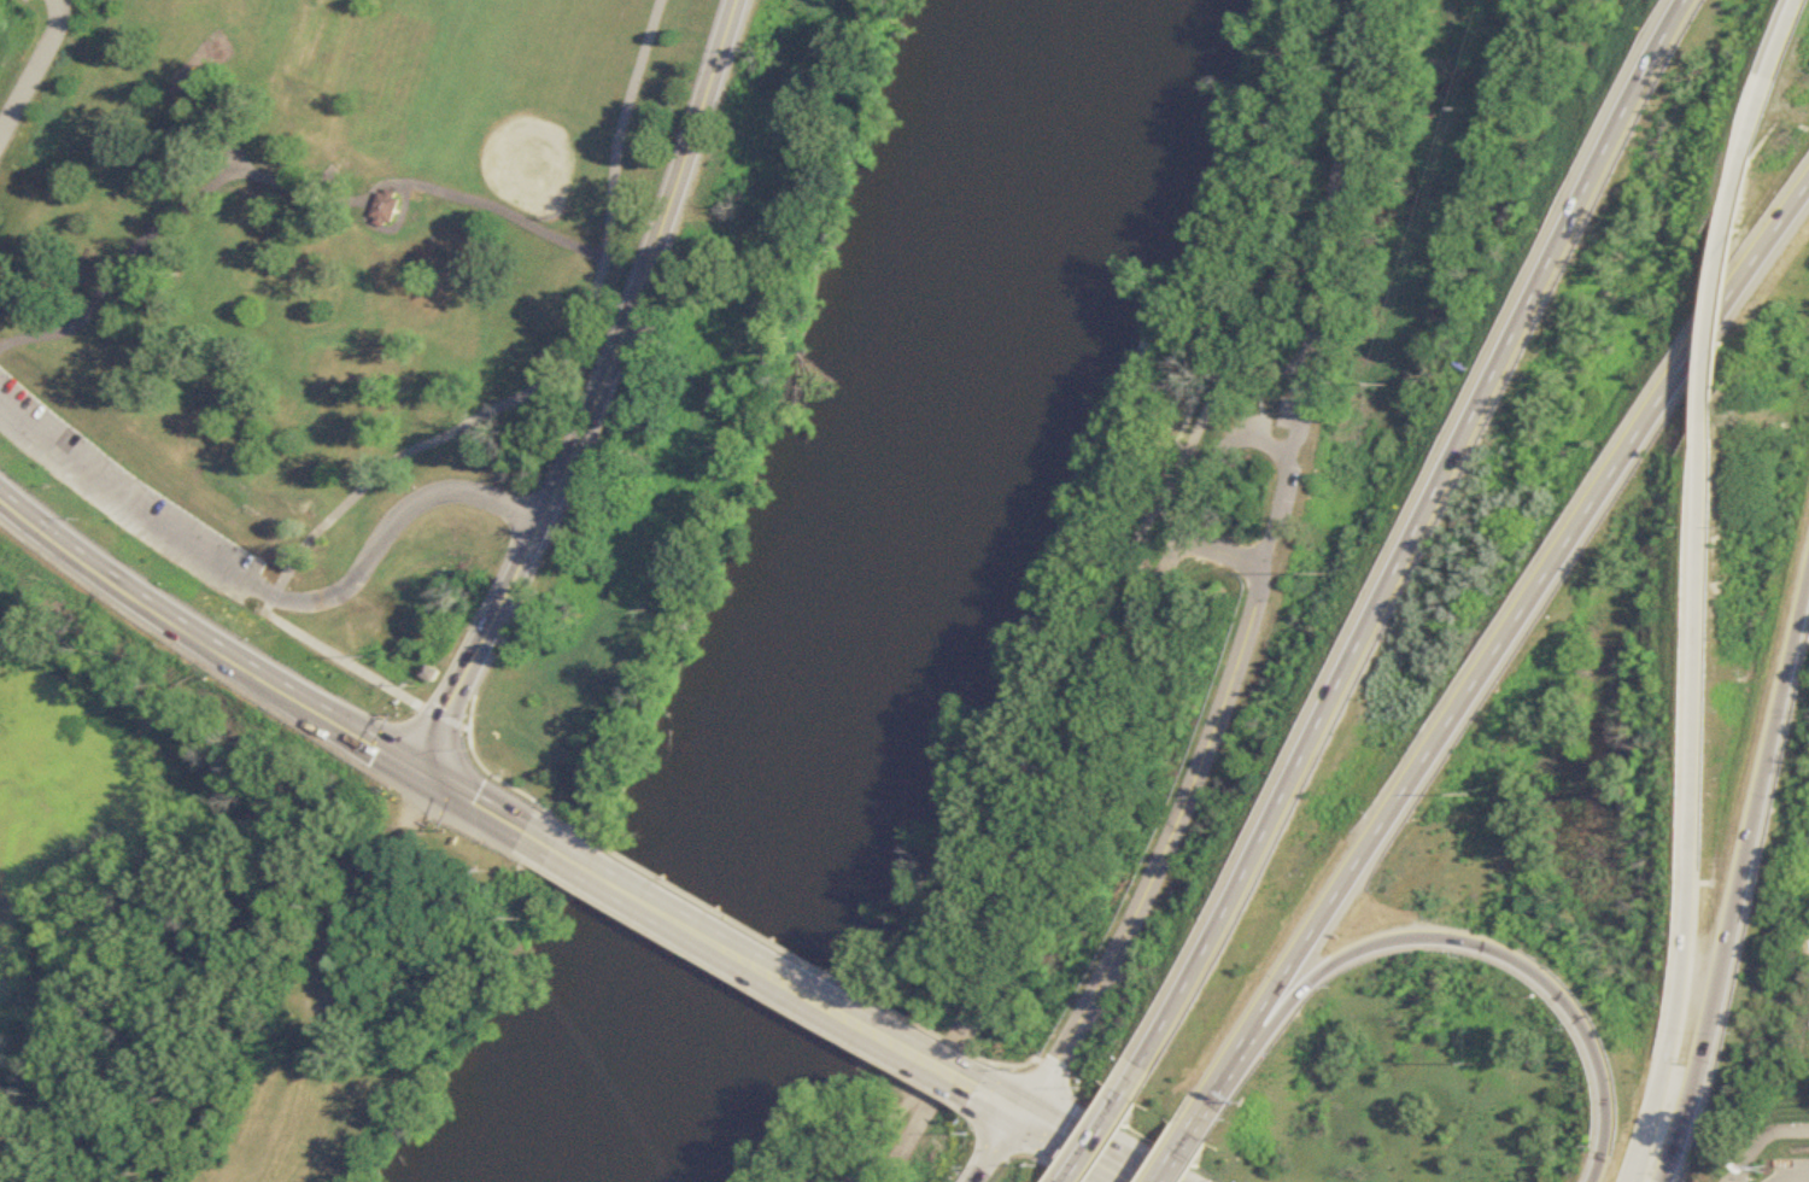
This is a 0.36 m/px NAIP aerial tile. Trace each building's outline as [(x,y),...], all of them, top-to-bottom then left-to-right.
[(369,221),(389,228),(401,197),(381,190),(369,221)]
